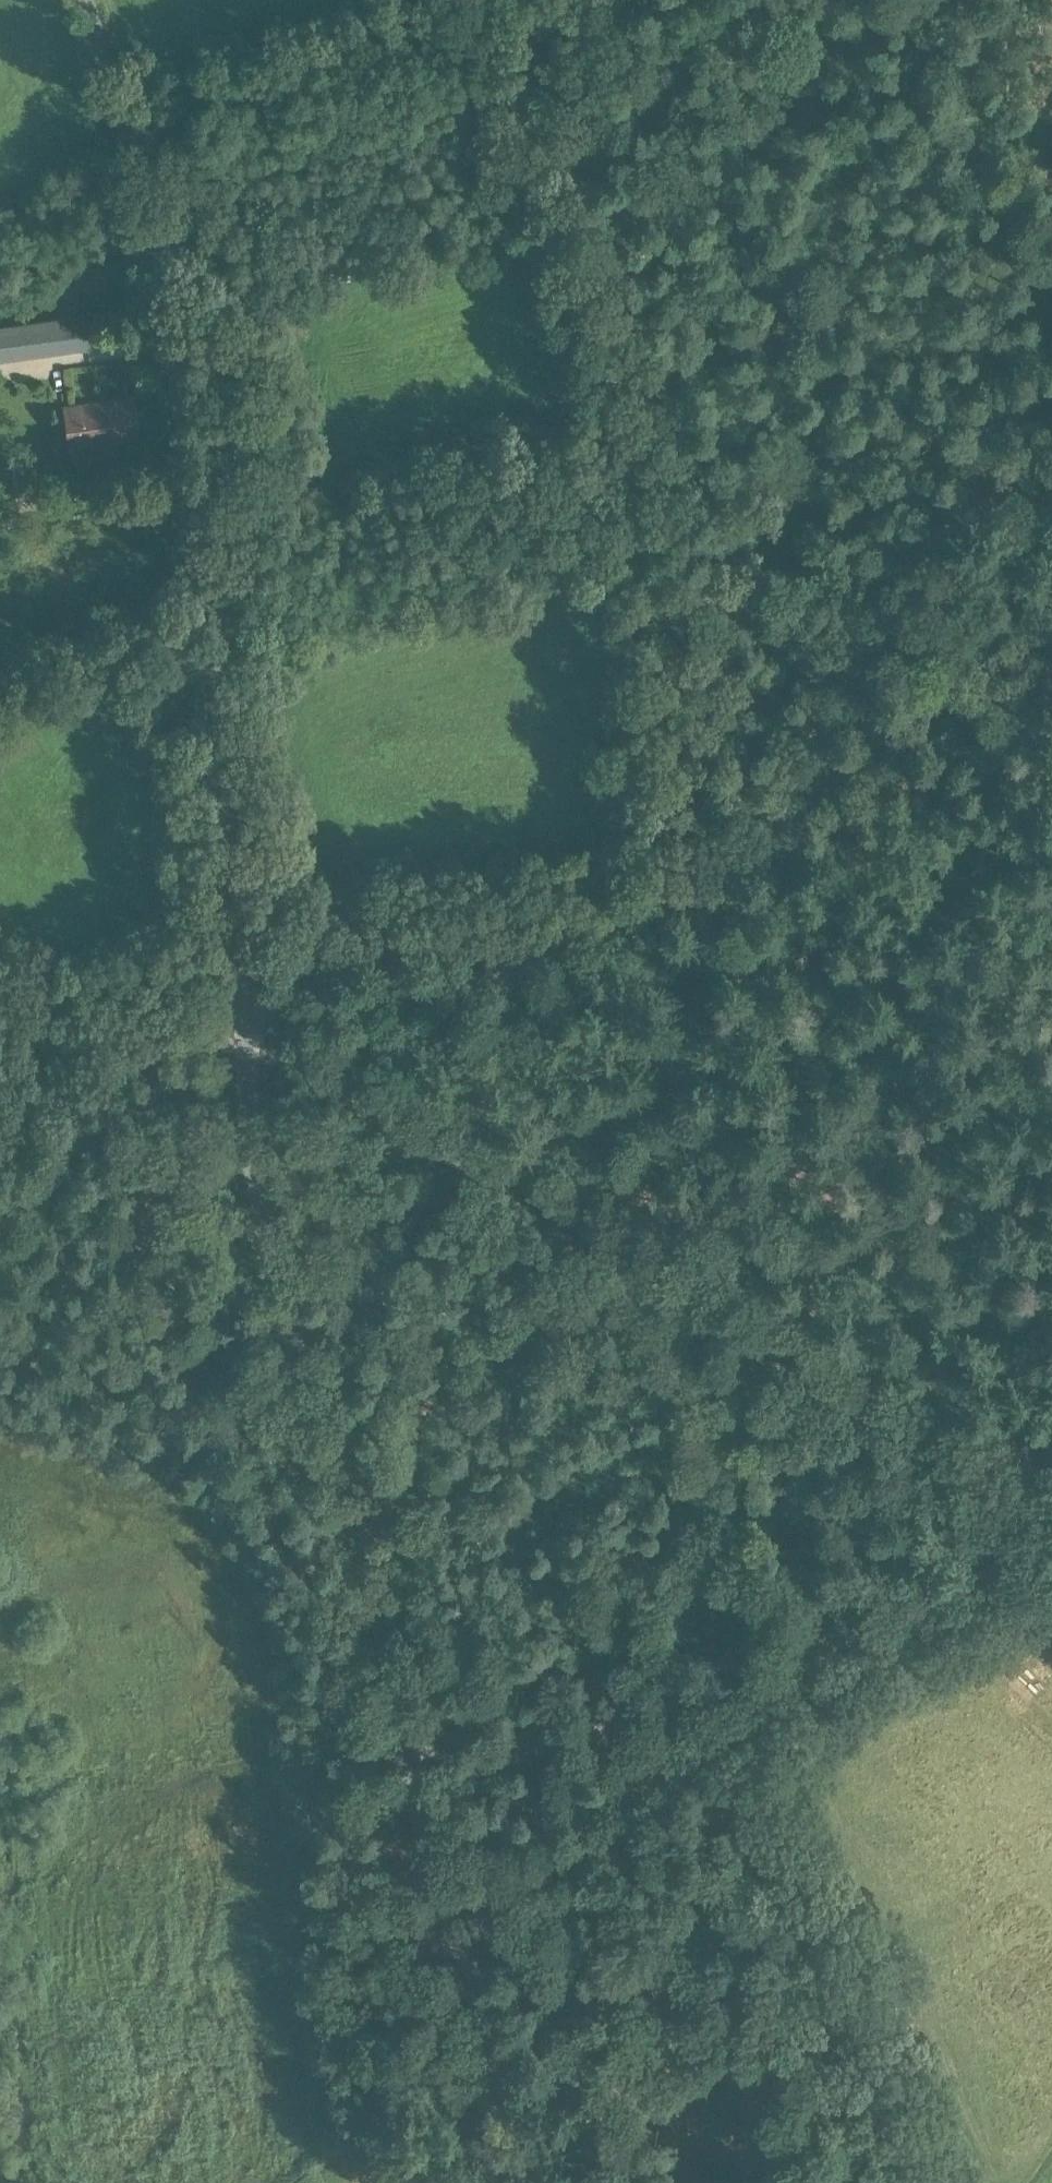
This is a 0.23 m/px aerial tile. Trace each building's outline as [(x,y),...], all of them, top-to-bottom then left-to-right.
[(0,324),(0,359),(88,347),(83,313),(78,313),(77,305),(56,308),(57,316),(0,324)] [(133,396),(62,405),(68,447),(138,437),(133,396)]
